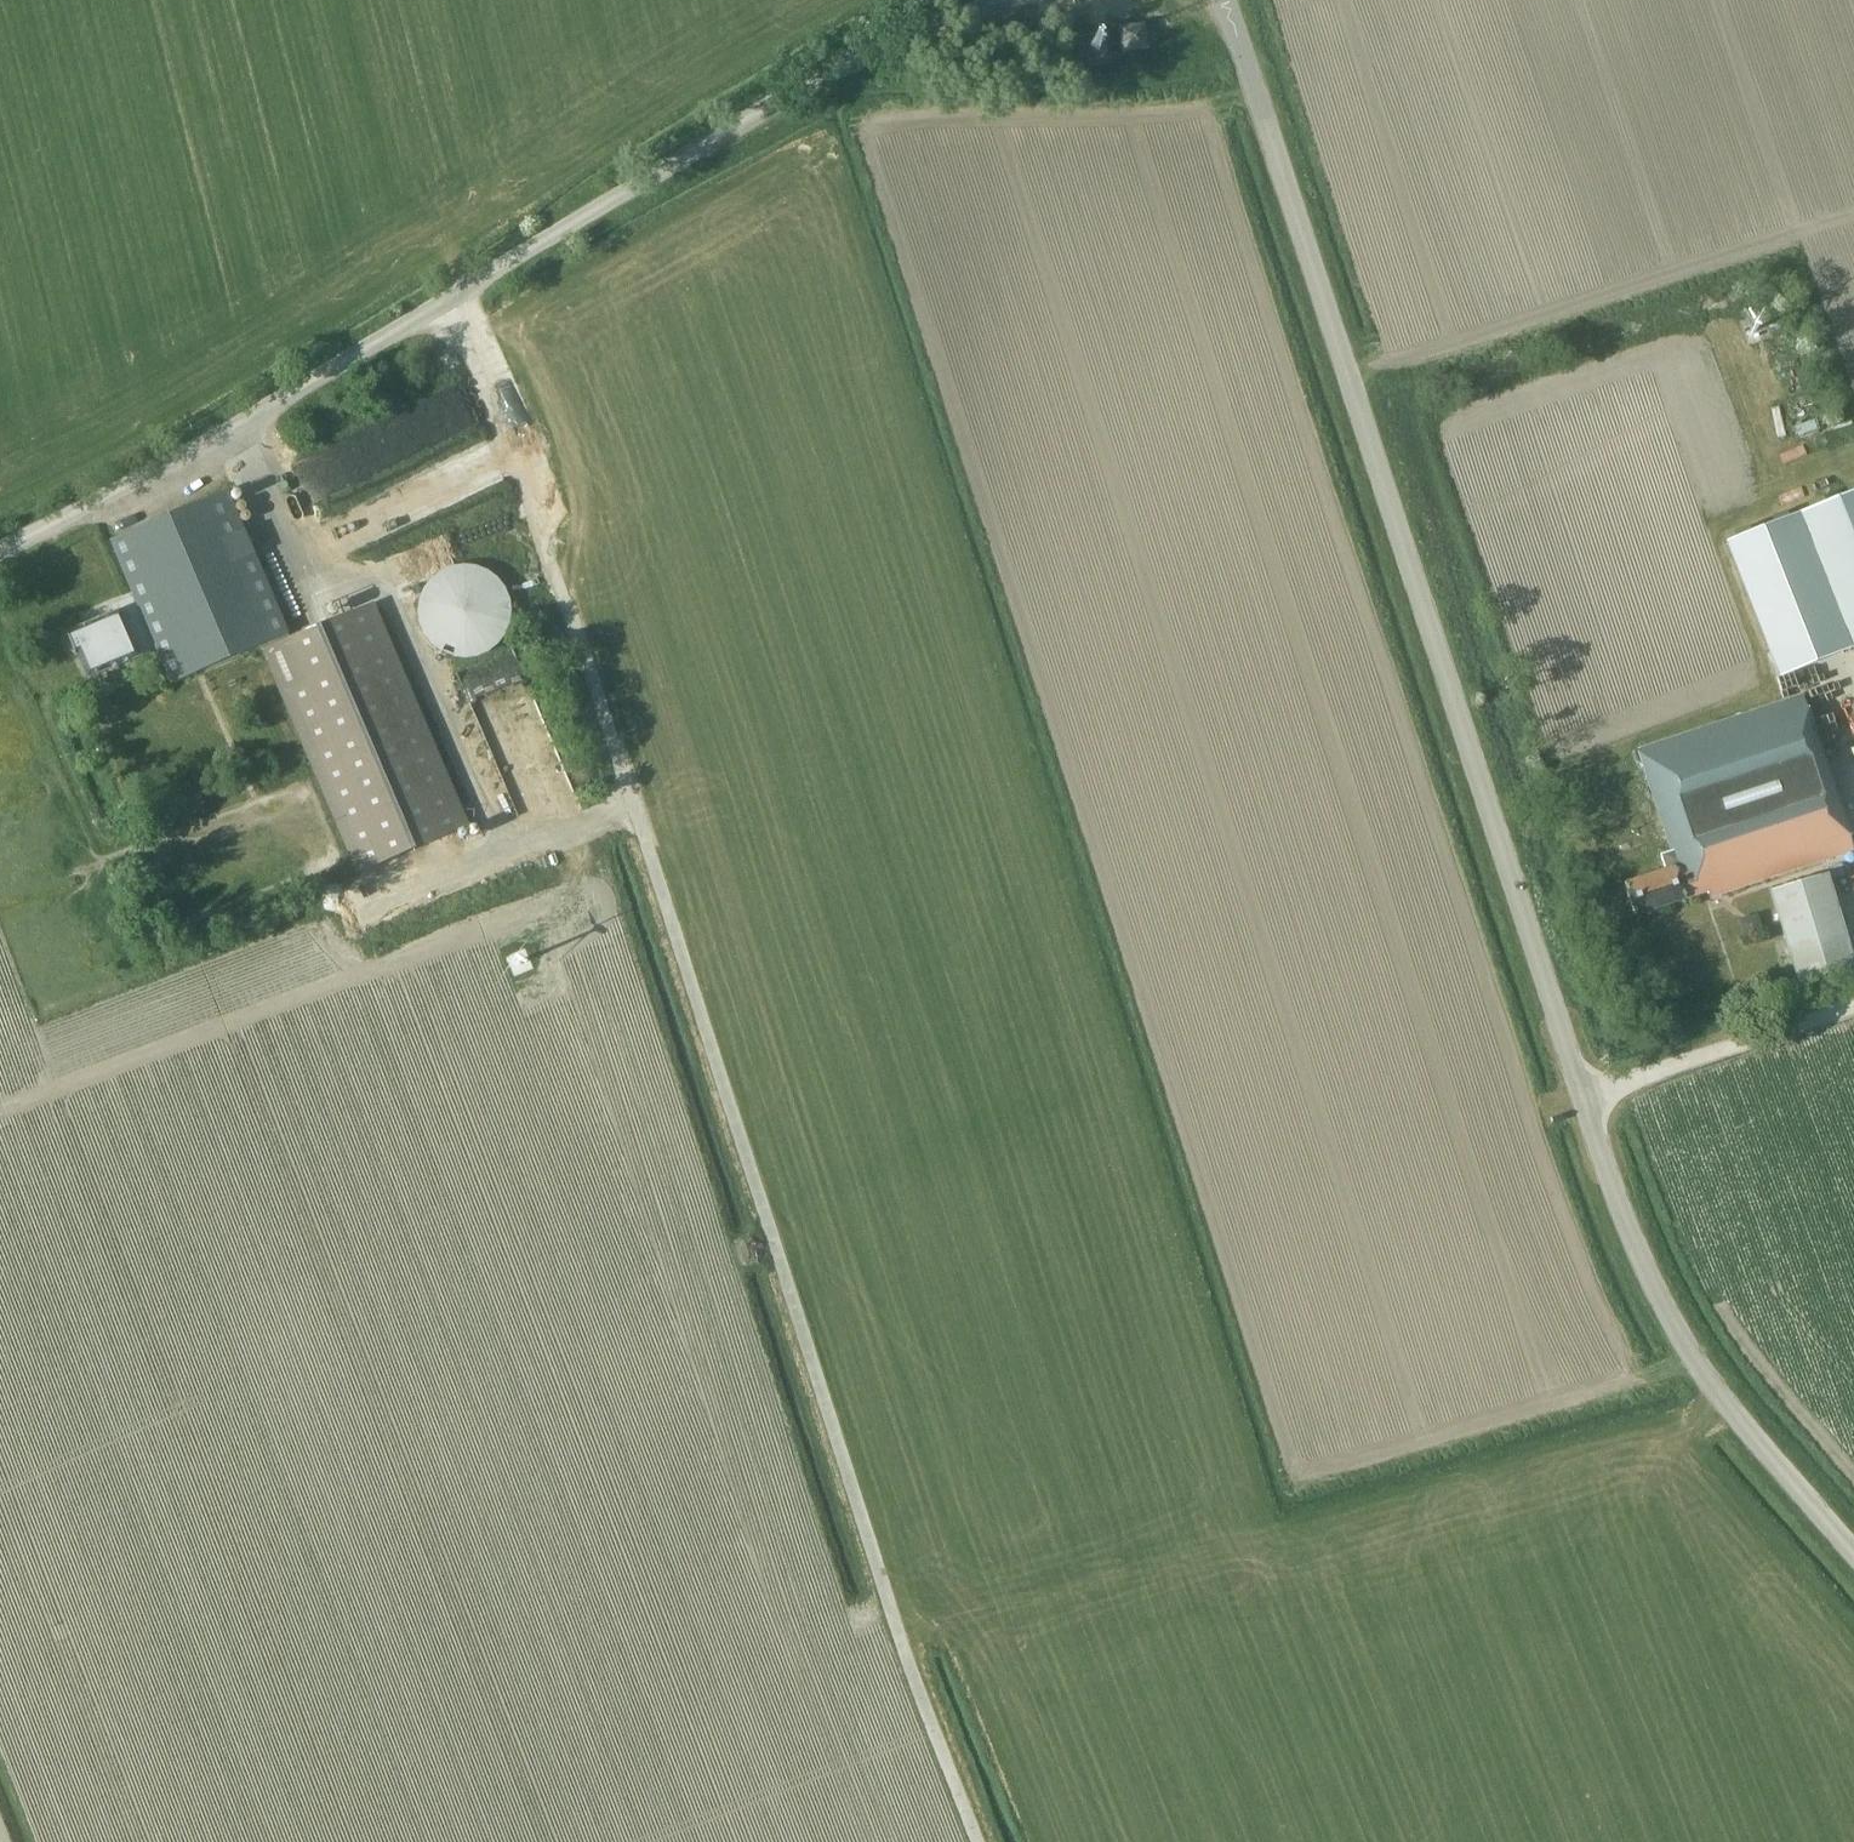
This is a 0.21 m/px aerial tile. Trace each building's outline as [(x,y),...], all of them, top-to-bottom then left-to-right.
[(1124,51),(1146,48),(1143,26),(1121,29),(1124,51)] [(334,439),(346,483),(416,464),(410,441),(413,440),(407,419),(334,439)] [(171,683),(262,645),(354,872),(463,827),(372,606),(290,639),(226,491),(110,541),(134,596),(111,606),(114,613),(66,633),(67,635),(65,641),(69,650),(75,653),(76,655),(78,654),(88,678),(156,649),(171,683)] [(1726,542),(1768,650),(1853,617),(1853,491),(1726,542)] [(441,650),(445,652),(448,654),(456,656),(464,656),(472,656),(479,654),(486,650),(493,646),(498,640),(503,634),(506,627),(508,619),(509,611),(508,603),(506,596),(503,588),(498,582),(493,576),(486,572),(479,569),(472,567),(464,566),(456,566),(448,569),(441,572),(438,574),(435,576),(429,582),(425,588),(421,596),(419,603),(419,611),(419,619),(421,627),(425,634),(429,640),(435,646),(441,650)] [(1802,695),(1638,750),(1671,851),(1660,855),(1665,869),(1623,883),(1634,915),(1707,891),(1709,897),(1853,849),(1802,695)] [(1769,892),(1796,984),(1853,967),(1853,965),(1827,874),(1769,892)]
